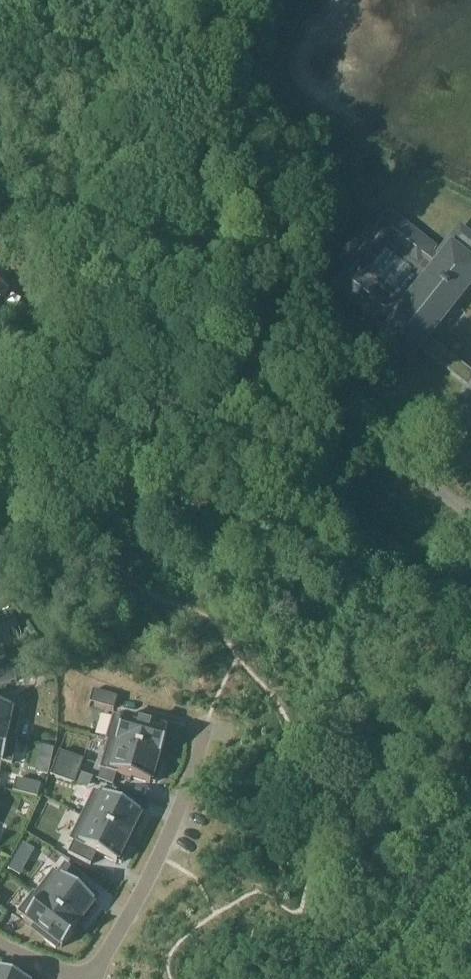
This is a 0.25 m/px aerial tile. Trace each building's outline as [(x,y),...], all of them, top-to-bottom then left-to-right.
[(336,284),(377,317),(381,312),(393,322),(383,334),(411,355),(419,346),(469,385),(470,383),(470,374),(425,338),(470,280),(470,263),(450,247),(438,262),(427,253),(431,248),(390,216),(377,233),(380,235),(377,239),(365,229),(343,257),(355,267),(352,270),(349,268),(336,284)] [(459,413),(470,422),(470,383),(469,385),(460,397),(467,403),(459,413)] [(0,673),(0,687),(17,682),(13,669),(0,673)] [(93,690),(89,702),(114,710),(118,697),(93,690)] [(15,740),(15,739),(21,710),(0,706),(0,737),(15,740)] [(113,715),(106,740),(108,741),(108,740),(159,755),(159,756),(160,756),(168,731),(164,730),(165,725),(164,725),(151,721),(150,726),(113,715)] [(2,763),(12,765),(18,739),(15,739),(15,740),(0,737),(0,774),(2,763)] [(108,741),(100,769),(150,784),(151,782),(155,783),(160,768),(155,767),(159,756),(159,755),(108,740),(108,741)] [(39,757),(52,759),(54,749),(41,746),(39,757)] [(60,750),(55,762),(79,772),(83,760),(60,750)] [(55,762),(50,775),(74,784),(79,772),(55,762)] [(16,778),(12,791),(37,797),(40,785),(16,778)] [(94,790),(82,815),(129,838),(135,827),(139,829),(144,818),(140,816),(141,814),(94,790)] [(74,842),(68,853),(91,865),(97,853),(117,863),(118,861),(122,863),(127,852),(123,850),(129,838),(82,815),(70,840),(74,842)] [(30,859),(35,850),(23,843),(18,853),(30,859)] [(35,893),(35,894),(76,926),(77,926),(84,916),(88,919),(97,907),(94,904),(95,902),(77,889),(85,879),(65,863),(57,873),(53,870),(35,893)] [(33,892),(17,912),(47,936),(45,939),(56,948),(59,945),(62,947),(78,927),(77,926),(76,926),(35,894),(35,893),(33,892)] [(0,971),(0,978),(20,978),(0,971)]
